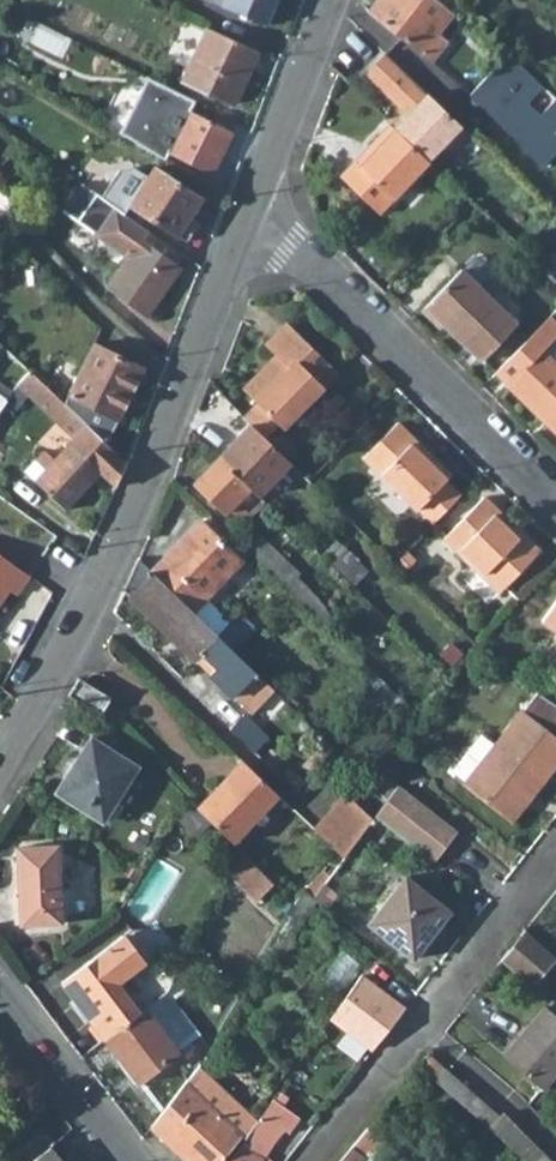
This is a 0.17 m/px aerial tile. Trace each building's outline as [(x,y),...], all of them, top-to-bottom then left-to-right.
[(267,24),(276,0),(213,0),(267,24)] [(446,40),(436,32),(451,13),(435,0),(375,0),(368,9),(431,59),(446,40)] [(181,80),(234,105),(259,50),(206,25),(181,80)] [(482,78),(507,102),(494,116),(544,163),(555,151),(555,96),(555,95),(540,112),(527,100),(543,84),(508,50),(482,78)] [(365,72),(407,112),(394,127),(428,159),(442,144),(445,148),(455,148),(470,132),(420,84),(385,51),(365,72)] [(195,99),(147,75),(142,85),(190,109),(195,99)] [(507,102),(482,78),(469,92),(494,116),(507,102)] [(212,171),(232,130),(190,109),(142,85),(119,131),(166,160),(170,150),(212,171)] [(379,212),(422,166),(429,160),(428,159),(394,127),(390,123),(340,175),(379,212)] [(449,178),(430,159),(429,160),(422,166),(442,185),(449,178)] [(130,203),(187,240),(199,221),(190,215),(202,197),(154,166),(130,203)] [(108,286),(147,313),(179,267),(174,263),(182,253),(149,230),(82,182),(63,208),(129,256),(108,286)] [(481,359),(517,322),(461,268),(425,305),(481,359)] [(542,348),(555,335),(555,333),(555,320),(550,314),(495,370),(508,383),(507,384),(555,432),(555,361),(542,348)] [(275,356),(259,373),(262,376),(246,393),(256,403),(278,424),(282,428),(337,372),(286,323),(265,345),(275,356)] [(542,348),(555,361),(555,335),(542,348)] [(70,408),(105,441),(143,367),(95,343),(68,395),(75,399),(70,408)] [(35,481),(66,509),(99,473),(116,486),(126,461),(105,441),(70,408),(30,371),(18,384),(74,438),(55,459),(45,451),(36,461),(45,469),(35,481)] [(251,423),(264,437),(278,424),(256,403),(243,415),(251,423)] [(416,510),(450,474),(397,422),(362,457),(416,510)] [(258,496),(285,468),(293,476),(298,471),(264,437),(251,423),(218,458),(258,496)] [(224,513),(230,507),(243,520),(262,500),(258,496),(218,458),(194,484),(224,513)] [(36,461),(26,472),(35,481),(45,469),(36,461)] [(262,500),(266,504),(293,476),(285,468),(258,496),(262,500)] [(499,592),(539,551),(483,497),(443,538),(499,592)] [(246,549),(208,514),(201,522),(241,561),(249,552),(246,549)] [(200,521),(149,573),(215,636),(234,654),(241,646),(238,642),(245,635),(230,620),(207,597),(242,561),(241,561),(201,522),(200,521)] [(323,529),(308,544),(319,554),(321,552),(354,585),(352,587),(361,595),(376,580),(323,529)] [(259,535),(246,549),(249,552),(285,587),(296,577),(299,573),(259,535)] [(414,560),(405,551),(393,563),(402,573),(414,560)] [(9,589),(16,594),(29,575),(0,555),(0,601),(9,589)] [(136,560),(123,590),(194,659),(215,636),(149,573),(136,560)] [(285,587),(292,594),(303,583),(296,577),(285,587)] [(322,623),(329,616),(323,604),(303,583),(292,594),(322,623)] [(541,620),(555,630),(555,598),(541,620)] [(245,635),(250,629),(235,615),(230,620),(245,635)] [(215,636),(194,659),(251,713),(274,690),(234,654),(215,636)] [(375,674),(369,681),(393,705),(400,698),(375,674)] [(100,715),(110,697),(83,681),(78,678),(67,695),(76,700),(100,715)] [(536,692),(522,710),(521,709),(462,783),(511,822),(555,766),(555,705),(536,692)] [(252,750),(266,736),(241,713),(228,727),(252,750)] [(90,735),(54,792),(101,823),(138,766),(90,735)] [(318,765),(333,749),(324,740),(308,756),(318,765)] [(300,765),(309,774),(318,765),(308,756),(300,765)] [(241,760),(195,807),(211,822),(232,842),(278,795),(241,760)] [(372,787),(387,801),(398,787),(382,774),(372,787)] [(387,801),(375,815),(433,860),(455,832),(398,787),(387,801)] [(346,794),(312,828),(342,856),(372,819),(346,794)] [(195,807),(185,797),(173,817),(195,838),(211,822),(195,807)] [(15,847),(19,925),(61,923),(57,845),(15,847)] [(241,851),(229,873),(254,898),(271,881),(241,851)] [(155,854),(131,909),(156,920),(180,865),(155,854)] [(404,876),(367,923),(412,958),(449,911),(404,876)] [(323,909),(336,894),(323,884),(312,899),(314,900),(323,909)] [(298,927),(314,900),(312,899),(301,889),(292,902),(297,905),(288,921),(298,927)] [(171,983),(131,927),(123,934),(167,992),(171,983)] [(555,958),(524,928),(500,960),(529,987),(555,958)] [(105,1039),(167,992),(123,934),(61,981),(105,1039)] [(167,992),(105,1039),(137,1083),(199,1036),(167,992)] [(541,1088),(555,1070),(555,1015),(544,1005),(502,1053),(541,1088)] [(428,1052),(418,1064),(436,1080),(488,1126),(489,1125),(499,1115),(446,1068),(428,1052)] [(150,1127),(188,1160),(220,1160),(242,1135),(240,1133),(204,1101),(184,1083),(150,1127)] [(249,1122),(214,1090),(204,1101),(240,1133),(249,1122)] [(228,1160),(259,1160),(264,1154),(283,1128),(288,1131),(300,1116),(282,1105),(287,1097),(281,1092),(275,1100),(273,1098),(228,1160)] [(489,1125),(525,1160),(553,1160),(544,1151),(502,1111),(499,1115),(489,1125)] [(52,1142),(40,1125),(0,1157),(0,1160),(27,1160),(52,1142)] [(338,1160),(359,1160),(362,1157),(378,1138),(365,1128),(338,1160)] [(62,1134),(52,1142),(27,1160),(83,1160),(62,1134)]
